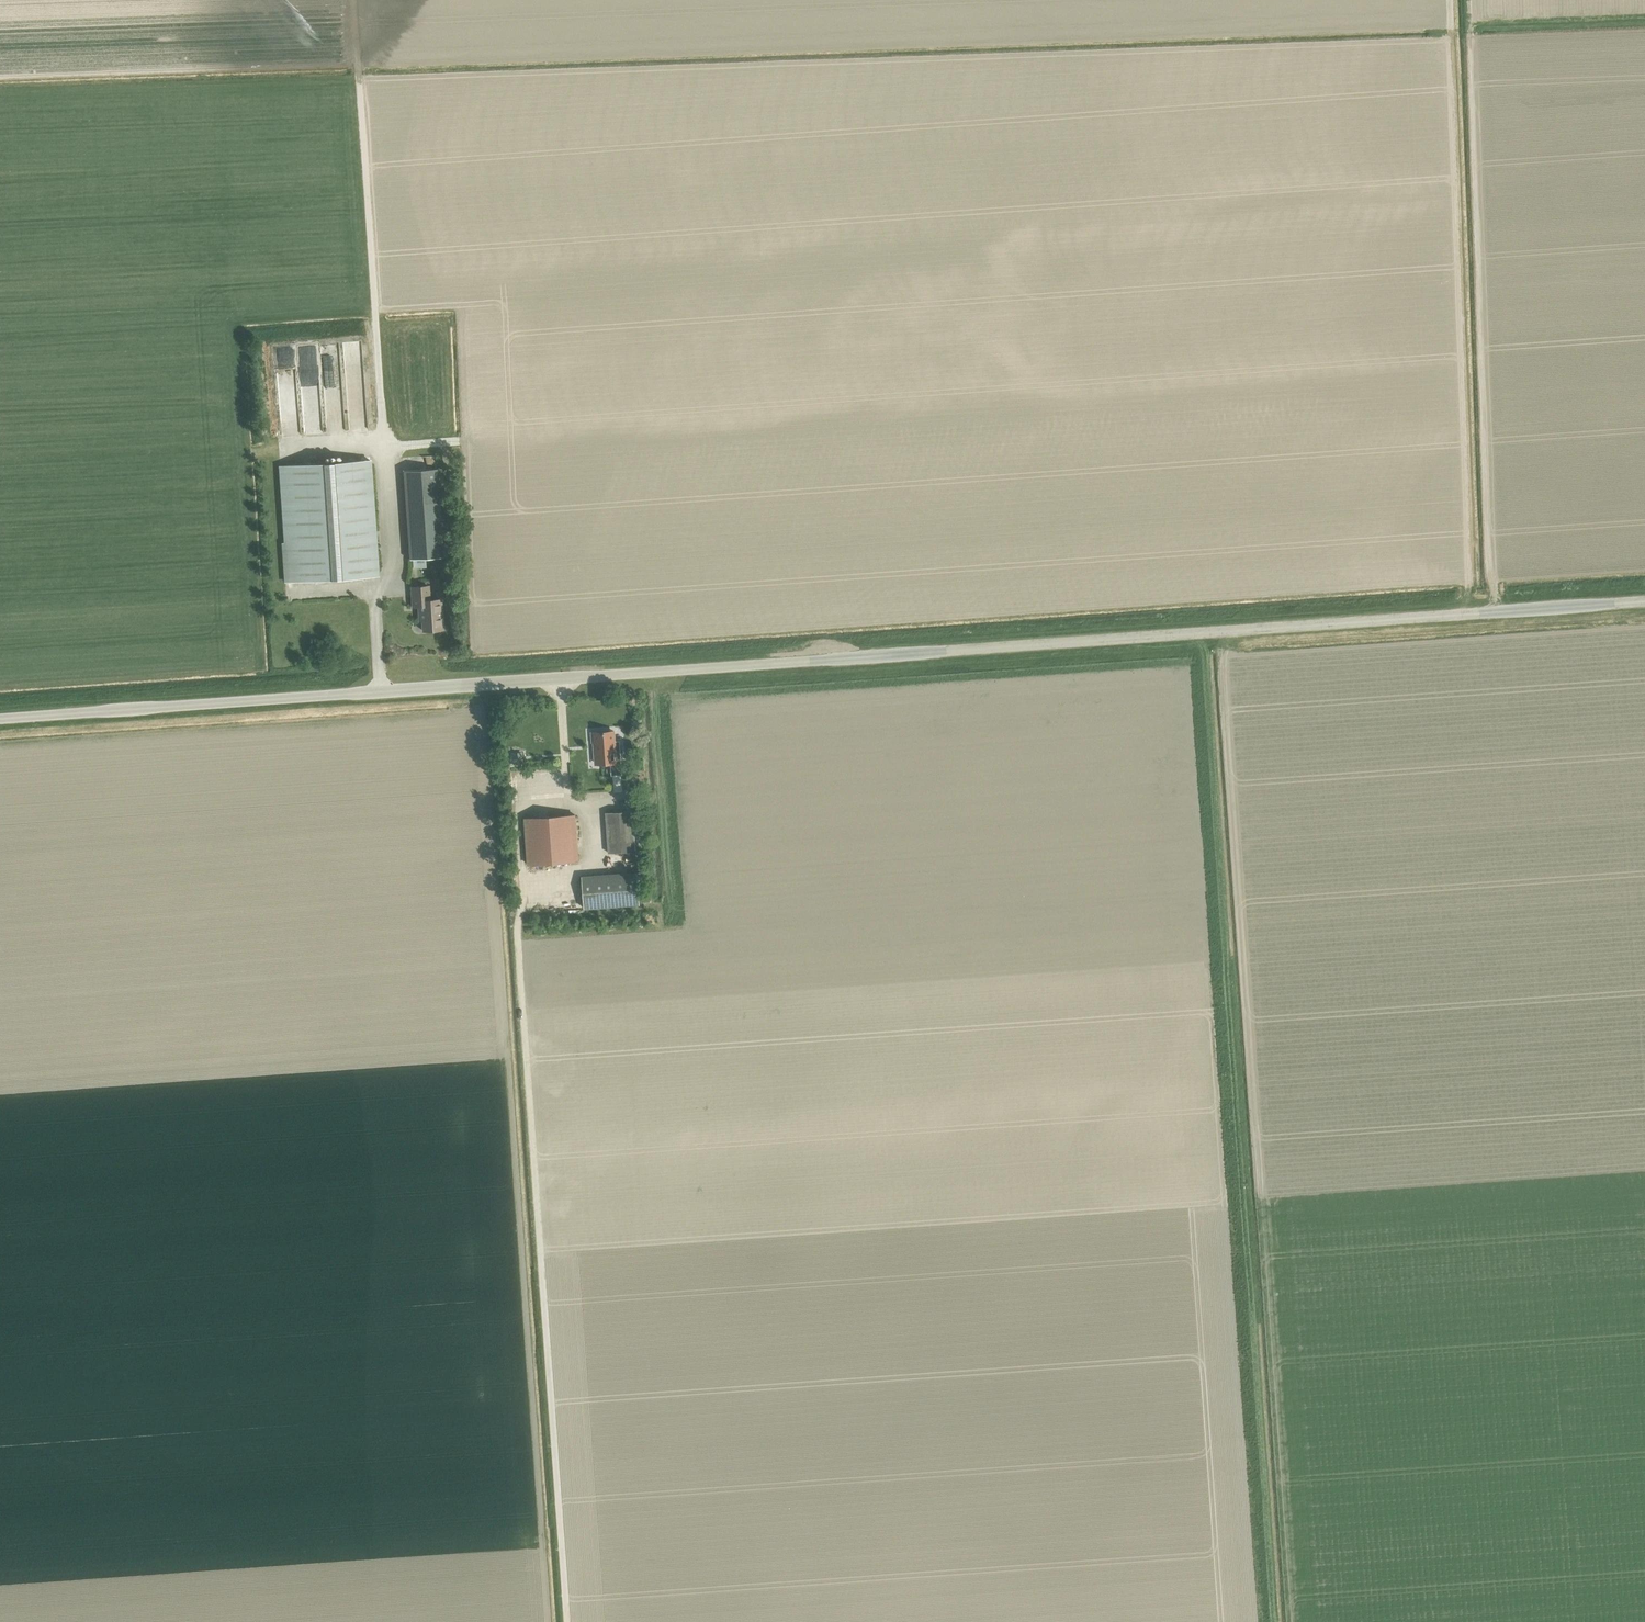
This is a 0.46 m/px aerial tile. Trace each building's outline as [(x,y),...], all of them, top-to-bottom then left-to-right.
[(354,333),(335,334),(340,400),(360,399),(354,333)] [(321,378),(321,407),(334,407),(335,378),(321,378)] [(316,407),(296,407),(297,432),(316,431),(316,407)] [(283,544),(285,582),(378,576),(370,460),(280,466),(285,544),(283,544)] [(403,471),(405,504),(409,559),(442,557),(436,469),(403,471)] [(440,599),(428,600),(427,586),(411,587),(413,607),(418,606),(419,621),(422,621),(423,631),(442,629),(440,599)] [(616,762),(615,751),(620,751),(619,741),(615,742),(614,731),(592,733),(592,743),(595,742),(597,764),(616,762)] [(511,763),(522,763),(521,752),(510,753),(511,763)] [(632,811),(606,813),(608,853),(635,851),(632,811)] [(528,864),(578,861),(575,815),(524,819),(528,864)] [(574,901),(630,898),(629,878),(598,879),(598,870),(573,871),(574,901)]
